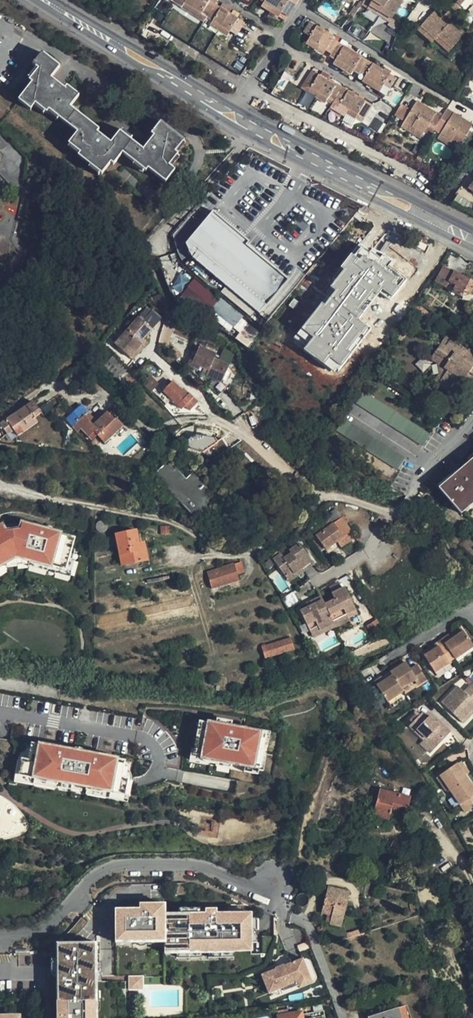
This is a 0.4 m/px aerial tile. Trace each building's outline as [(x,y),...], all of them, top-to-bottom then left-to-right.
[(215,4),(208,0),(180,0),(207,17),(215,4)] [(261,6),(278,17),(281,12),(288,16),(296,3),(290,0),(262,0),(264,2),(261,6)] [(369,6),(380,13),(392,20),(404,0),(373,0),(369,6)] [(449,6),(455,11),(460,6),(454,1),(449,6)] [(424,24),(433,13),(421,2),(412,13),(424,24)] [(229,13),(231,9),(223,3),(220,7),(229,13)] [(244,22),(237,18),(231,14),(229,13),(220,7),(215,4),(207,17),(213,20),(210,25),(227,36),(230,31),(236,35),(244,22)] [(380,13),(369,6),(367,9),(378,16),(380,13)] [(161,24),(242,74),(253,57),(172,7),(161,24)] [(240,14),(233,10),(231,14),(237,18),(240,14)] [(450,52),(465,34),(451,22),(455,18),(448,11),(441,19),(433,13),(424,24),(421,26),(436,39),(438,36),(445,42),(442,45),(450,52)] [(390,23),(392,20),(380,13),(378,16),(390,23)] [(388,40),(357,21),(350,34),(382,54),(388,40)] [(332,53),(338,43),(332,39),(334,37),(310,22),(303,32),(310,37),(306,43),(323,54),(326,50),(332,53)] [(436,39),(421,26),(418,30),(432,43),(436,39)] [(335,34),(334,37),(332,39),(338,43),(341,38),(335,34)] [(438,36),(436,39),(442,45),(445,42),(438,36)] [(367,60),(338,43),(332,53),(330,56),(336,59),(333,63),(351,74),(354,70),(359,73),(367,60)] [(160,122),(151,134),(153,136),(142,150),(119,132),(110,143),(96,132),(98,130),(69,107),(78,96),(66,86),(64,89),(50,78),(59,67),(41,53),(32,65),(38,69),(29,81),(32,83),(18,100),(30,110),(35,104),(46,113),(48,110),(77,132),(68,144),(80,153),(78,156),(101,174),(110,162),(113,164),(122,153),(145,171),(148,169),(165,182),(174,170),(168,165),(177,154),(174,151),(183,140),(160,122)] [(396,79),(367,60),(359,73),(357,78),(379,92),(383,85),(390,89),(396,79)] [(272,93),(443,176),(448,165),(387,127),(366,125),(362,122),(338,107),(332,103),(331,106),(302,88),(305,83),(282,71),(272,93)] [(338,107),(348,91),(337,83),(336,86),(312,71),(305,83),(302,88),(331,106),(332,103),(338,107)] [(372,106),(348,91),(338,107),(362,122),(372,106)] [(434,129),(436,127),(439,122),(443,116),(417,101),(404,122),(423,134),(428,125),(434,129)] [(402,120),(409,109),(401,104),(394,116),(402,120)] [(472,124),(447,108),(443,116),(439,122),(445,126),(442,131),(440,135),(459,146),(465,136),(469,130),(472,124)] [(423,134),(404,122),(401,127),(420,138),(423,134)] [(445,126),(439,122),(436,127),(442,131),(445,126)] [(456,150),(459,146),(440,135),(437,139),(456,150)] [(469,203),(457,195),(453,202),(466,209),(469,203)] [(203,210),(177,243),(253,305),(274,282),(280,275),(272,268),(203,210)] [(403,282),(366,253),(360,261),(355,257),(352,261),(345,255),(336,267),(340,270),(326,287),(332,291),(317,310),(315,308),(293,336),(302,343),(298,348),(317,364),(323,357),(335,367),(349,349),(346,347),(362,327),(350,319),(369,295),(383,306),(403,282)] [(444,287),(453,271),(444,266),(442,270),(435,282),(444,287)] [(444,287),(466,299),(472,286),(472,282),(453,271),(444,287)] [(205,286),(214,293),(217,290),(215,288),(208,282),(205,286)] [(249,314),(254,308),(226,286),(221,292),(249,314)] [(241,315),(217,295),(207,306),(215,312),(232,326),(241,315)] [(135,317),(114,343),(132,358),(134,355),(137,352),(134,349),(139,343),(138,342),(141,338),(149,329),(135,317)] [(166,320),(158,342),(168,345),(170,341),(176,323),(166,320)] [(433,358),(445,366),(443,371),(447,374),(440,384),(456,395),(470,373),(472,375),(472,364),(465,359),(469,352),(447,337),(433,358)] [(139,343),(134,349),(137,352),(146,342),(141,338),(138,342),(139,343)] [(201,347),(193,363),(192,363),(190,366),(204,373),(205,369),(210,371),(216,359),(217,354),(201,347)] [(471,350),(469,352),(465,359),(472,364),(472,351),(471,350)] [(445,366),(433,358),(430,362),(443,371),(445,366)] [(208,375),(208,376),(223,384),(231,366),(216,359),(210,371),(208,375)] [(447,374),(443,371),(436,381),(440,384),(447,374)] [(138,384),(148,392),(157,382),(155,380),(148,373),(138,384)] [(161,390),(181,409),(184,405),(186,407),(189,410),(197,401),(187,392),(185,394),(180,389),(171,380),(161,390)] [(460,406),(468,411),(472,404),(472,403),(472,392),(471,390),(460,406)] [(371,412),(424,449),(432,438),(379,401),(371,412)] [(0,424),(0,427),(4,432),(7,438),(10,435),(14,433),(17,439),(37,426),(33,421),(40,416),(31,403),(0,424)] [(104,444),(123,427),(120,424),(122,421),(113,411),(109,415),(107,413),(95,424),(93,421),(89,424),(84,418),(73,428),(78,432),(81,429),(89,438),(94,433),(104,444)] [(344,435),(398,472),(406,460),(353,422),(344,435)] [(188,432),(180,440),(186,447),(195,439),(188,432)] [(186,447),(193,453),(208,439),(202,432),(195,439),(186,447)] [(463,516),(470,510),(468,508),(472,504),(472,461),(441,490),(463,516)] [(195,517),(204,510),(200,505),(209,498),(193,478),(185,484),(170,465),(163,470),(162,468),(153,476),(159,484),(161,484),(176,502),(180,499),(195,517)] [(307,506),(313,498),(303,491),(297,498),(307,506)] [(213,504),(209,498),(200,505),(204,510),(213,504)] [(191,521),(195,517),(180,499),(176,502),(191,521)] [(325,548),(326,550),(338,540),(348,532),(351,530),(335,511),(311,531),(316,536),(325,548)] [(2,527),(0,528),(0,566),(10,561),(22,560),(65,572),(74,540),(22,525),(18,540),(9,541),(2,527)] [(139,551),(138,545),(138,543),(135,532),(115,536),(118,547),(121,566),(147,561),(145,550),(139,551)] [(348,532),(338,540),(342,545),(345,543),(352,537),(348,532)] [(325,548),(316,536),(311,541),(313,543),(320,552),(325,548)] [(300,541),(290,548),(292,552),(288,555),(286,552),(277,559),(276,559),(288,576),(301,565),(306,571),(316,563),(300,541)] [(272,553),(275,557),(285,550),(282,546),(272,553)] [(275,557),(277,559),(286,552),(285,550),(275,557)] [(71,552),(65,572),(22,560),(10,561),(0,566),(0,571),(2,570),(31,567),(33,568),(32,571),(47,576),(48,572),(56,574),(55,578),(72,583),(78,563),(73,562),(76,553),(71,552)] [(204,572),(209,589),(238,581),(237,575),(245,573),(241,562),(204,572)] [(301,565),(288,576),(292,581),(306,571),(301,565)] [(358,617),(345,591),(333,597),(334,600),(335,602),(325,607),(322,599),(315,602),(316,605),(309,609),(301,613),(310,632),(318,628),(320,633),(334,626),(347,620),(348,622),(358,617)] [(347,620),(334,626),(335,629),(336,630),(339,629),(349,624),(348,622),(347,620)] [(334,626),(320,633),(321,636),(326,634),(335,629),(334,626)] [(318,628),(310,632),(314,639),(317,638),(321,636),(320,633),(318,628)] [(460,637),(463,635),(461,631),(459,633),(454,636),(456,640),(460,637)] [(434,675),(472,650),(463,635),(460,637),(456,640),(454,636),(453,635),(439,644),(441,647),(431,653),(423,659),(434,675)] [(294,650),(291,639),(261,648),(265,659),(294,650)] [(431,653),(441,647),(439,644),(429,651),(431,653)] [(373,685),(385,704),(402,694),(401,692),(400,691),(415,682),(418,687),(425,683),(416,668),(408,673),(404,665),(399,669),(389,674),(391,678),(382,684),(380,681),(373,685)] [(389,674),(399,669),(397,666),(395,667),(387,672),(389,674)] [(391,678),(389,674),(380,681),(382,684),(391,678)] [(460,722),(470,711),(472,714),(472,683),(463,693),(457,687),(441,705),(460,722)] [(460,722),(463,724),(465,722),(472,714),(470,711),(460,722)] [(431,750),(449,732),(440,724),(439,725),(438,726),(434,723),(428,716),(425,719),(420,714),(407,727),(422,741),(431,750)] [(240,726),(204,719),(196,762),(262,776),(269,731),(240,726)] [(49,744),(21,738),(12,781),(68,792),(76,750),(49,744)] [(431,750),(422,741),(418,745),(421,748),(427,754),(431,750)] [(76,750),(68,792),(127,803),(131,782),(134,761),(106,756),(76,750)] [(455,765),(464,777),(468,774),(466,772),(459,762),(455,765)] [(455,765),(435,780),(437,783),(443,792),(446,790),(453,799),(458,806),(464,814),(472,807),(472,790),(464,777),(455,765)] [(413,798),(381,790),(375,816),(391,820),(393,814),(408,818),(413,798)] [(458,806),(453,799),(445,804),(447,807),(451,811),(458,806)] [(187,895),(187,884),(176,884),(176,896),(187,895)] [(327,887),(321,913),(331,916),(329,924),(341,927),(349,893),(327,887)] [(253,949),(253,914),(218,914),(218,910),(208,911),(208,915),(166,915),(166,905),(142,905),(143,918),(135,918),(135,910),(118,910),(118,938),(135,937),(135,941),(153,941),(153,937),(166,937),(166,948),(177,948),(177,952),(235,952),(244,952),(243,950),(253,949)] [(67,935),(74,942),(90,924),(83,918),(81,921),(77,925),(71,932),(67,935)] [(275,940),(275,937),(264,937),(264,954),(270,954),(275,940)] [(59,944),(59,1017),(97,1017),(97,1011),(94,1011),(94,990),(97,990),(97,982),(102,982),(101,944),(59,944)] [(312,978),(304,959),(292,964),(290,958),(281,961),(278,962),(280,968),(277,969),(277,970),(263,975),(270,994),(285,989),(286,992),(301,986),(300,983),(312,978)] [(140,989),(140,977),(126,977),(126,989),(140,989)] [(312,978),(300,983),(301,986),(302,989),(314,984),(312,978)] [(404,1009),(374,1017),(406,1017),(404,1009)]
